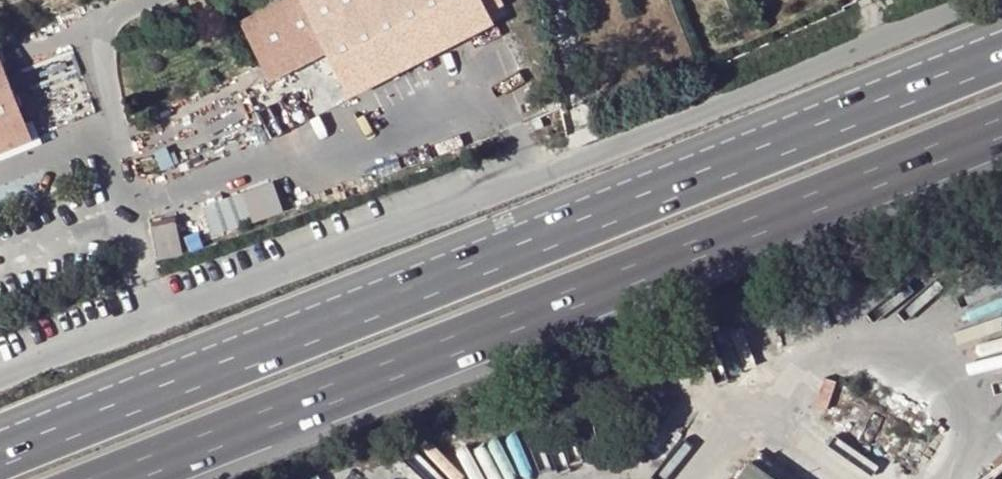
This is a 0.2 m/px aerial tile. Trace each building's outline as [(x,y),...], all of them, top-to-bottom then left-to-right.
[(327,53),(344,87),(489,12),(482,0),(285,0),(242,23),(271,81),(327,53)] [(489,12),(504,4),(502,0),(482,0),(489,12)] [(494,22),(489,12),(344,87),(349,96),(494,22)] [(28,138),(2,71),(0,65),(0,151),(28,138)] [(539,116),(525,122),(530,132),(544,127),(539,116)] [(302,174),(202,207),(212,238),(312,205),(302,174)] [(149,222),(150,228),(174,223),(173,217),(149,222)] [(174,223),(150,228),(156,258),(180,254),(174,223)] [(736,478),(795,478),(756,452),(736,478)]
